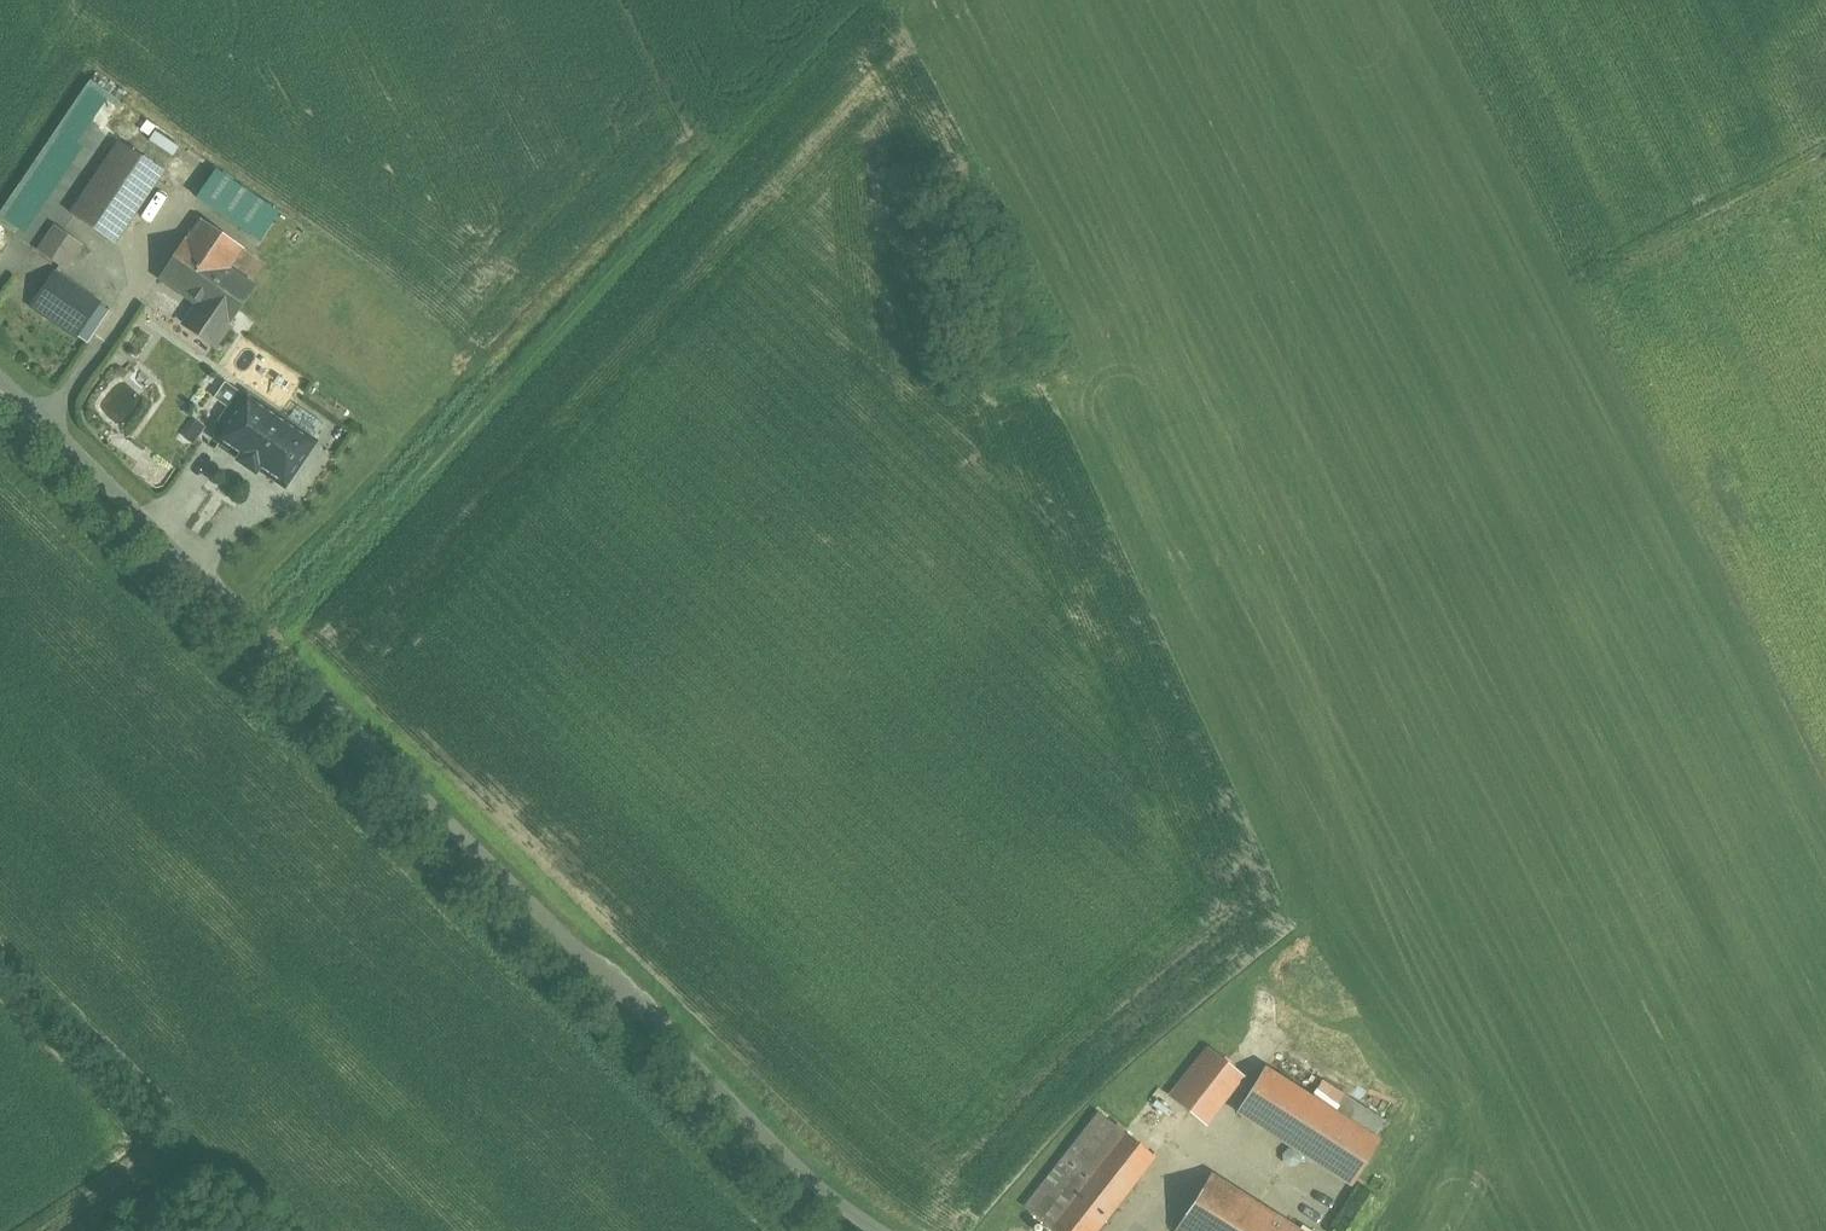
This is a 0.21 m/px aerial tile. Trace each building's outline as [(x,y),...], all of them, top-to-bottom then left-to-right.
[(168,174),(119,139),(68,212),(117,247),(168,174)] [(194,201),(260,239),(279,207),(213,169),(194,201)] [(247,250),(200,217),(156,278),(196,306),(184,324),(212,344),(252,287),(232,272),(247,250)] [(55,228),(38,251),(65,271),(82,248),(55,228)] [(102,307),(56,273),(30,307),(77,342),(102,307)] [(255,389),(214,442),(284,495),(325,441),(255,389)] [(1208,1048),(1171,1095),(1205,1121),(1242,1074),(1208,1048)] [(1271,1070),(1241,1115),(1356,1191),(1386,1146),(1271,1070)] [(1098,1113),(1022,1211),(1048,1230),(1107,1230),(1161,1161),(1098,1113)] [(1213,1183),(1185,1230),(1295,1230),(1213,1183)] [(1358,1191),(1332,1230),(1334,1230),(1371,1230),(1385,1209),(1358,1191)]
